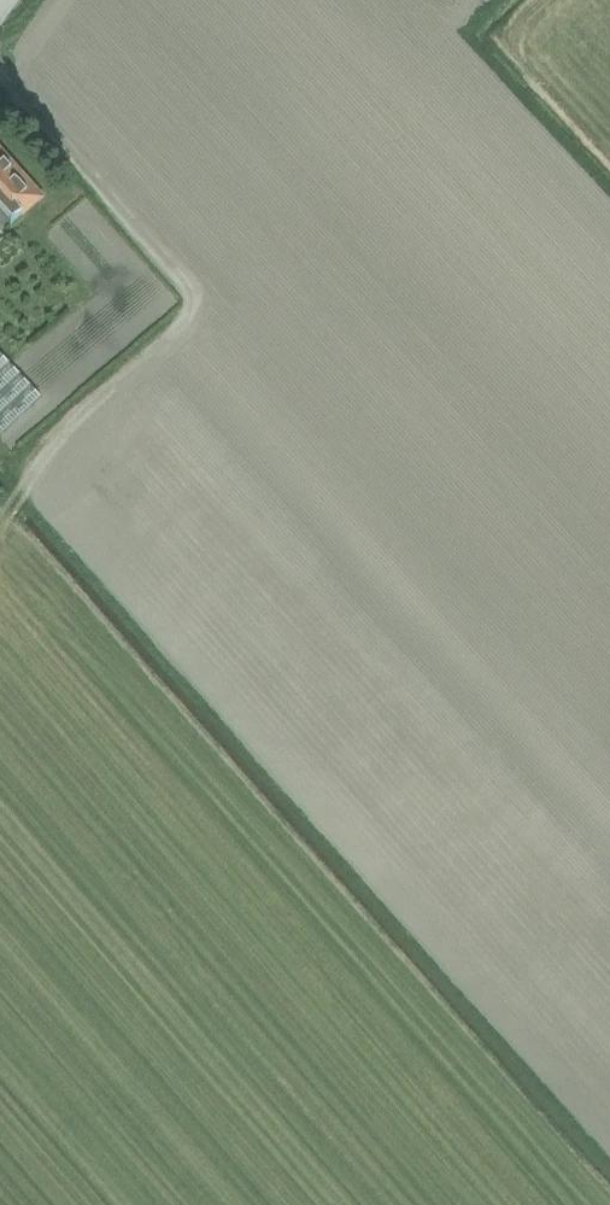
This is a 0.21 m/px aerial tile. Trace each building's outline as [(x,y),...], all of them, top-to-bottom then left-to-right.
[(2,203),(13,215),(18,211),(23,216),(45,196),(0,145),(0,201),(2,203)] [(0,356),(0,432),(39,397),(0,356)]
